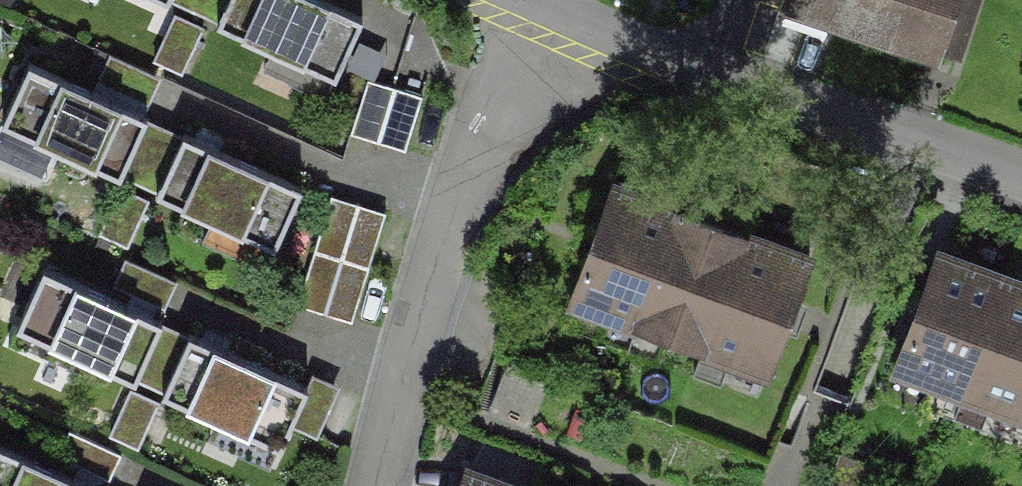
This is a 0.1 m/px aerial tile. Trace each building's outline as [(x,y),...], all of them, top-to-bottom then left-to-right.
[(221,23),(231,0),(169,0),(221,23)] [(321,0),(231,0),(221,23),(343,79),(369,22),(321,0)] [(804,20),(968,65),(986,0),(809,0),(804,20)] [(188,67),(207,20),(179,9),(160,56),(188,67)] [(117,47),(103,74),(151,98),(165,71),(117,47)] [(186,139),(28,67),(2,126),(159,197),(186,139)] [(426,95),(367,78),(350,134),(409,152),(426,95)] [(310,194),(186,139),(159,197),(283,253),(310,194)] [(674,207),(604,184),(558,322),(628,345),(674,207)] [(389,216),(334,199),(300,306),(354,323),(389,216)] [(744,230),(674,207),(628,345),(698,369),(744,230)] [(814,254),(744,230),(698,369),(768,392),(814,254)] [(1002,277),(931,250),(881,380),(952,407),(1002,277)] [(194,341),(37,269),(10,329),(167,400),(194,341)] [(1002,277),(952,407),(1021,434),(1021,285),(1002,277)] [(315,395),(194,341),(167,400),(288,454),(315,395)] [(0,448),(0,485),(85,485),(0,448)] [(481,461),(471,485),(544,485),(481,461)]
